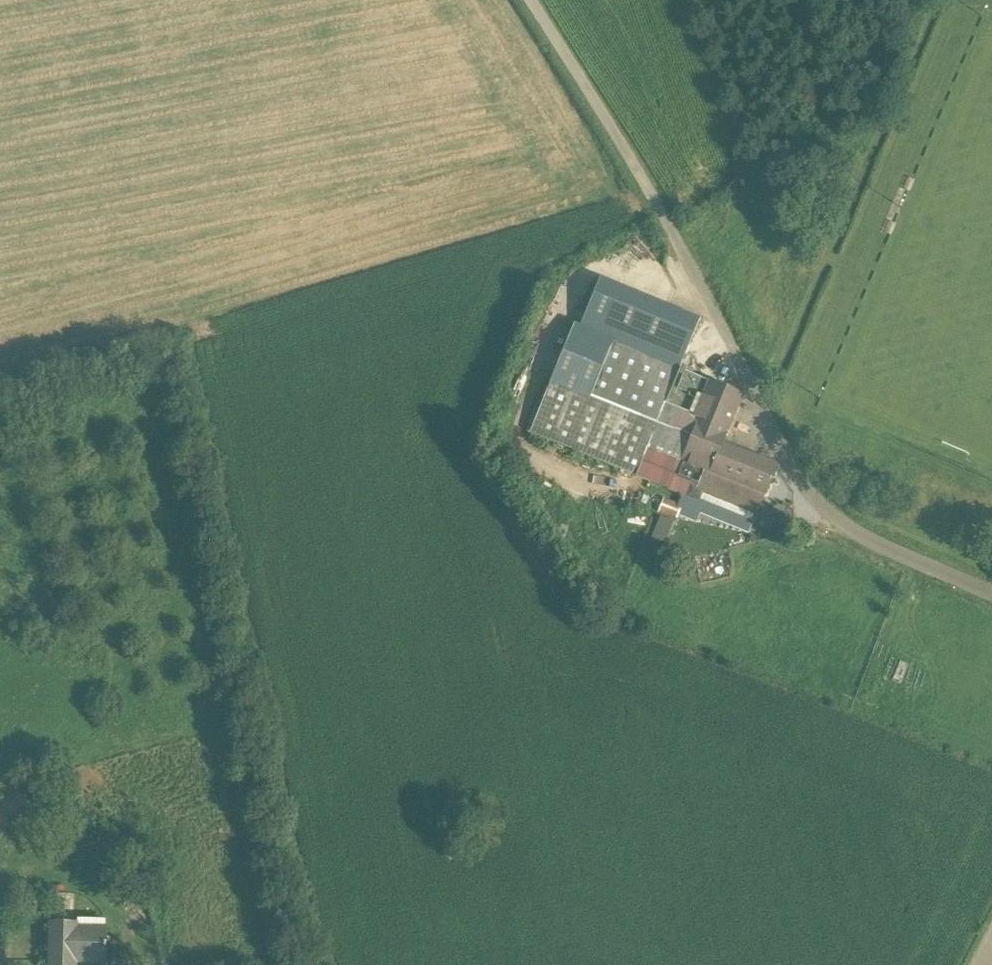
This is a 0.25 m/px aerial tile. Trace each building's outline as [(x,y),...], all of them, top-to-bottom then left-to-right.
[(742,396),(681,372),(702,316),(600,278),(582,326),(574,322),(531,432),(700,497),(703,490),(736,502),(735,504),(746,509),(746,508),(742,506),(744,503),(759,509),(776,468),(714,442),(720,430),(727,433),(742,396)] [(676,519),(678,516),(682,506),(678,505),(664,499),(659,513),(676,520),(676,519)] [(671,530),(657,524),(651,538),(665,544),(671,530)] [(37,818),(18,790),(0,801),(0,841),(37,818)] [(106,927),(103,927),(103,920),(79,919),(79,923),(51,922),(49,964),(67,964),(67,963),(105,964),(106,927)]
